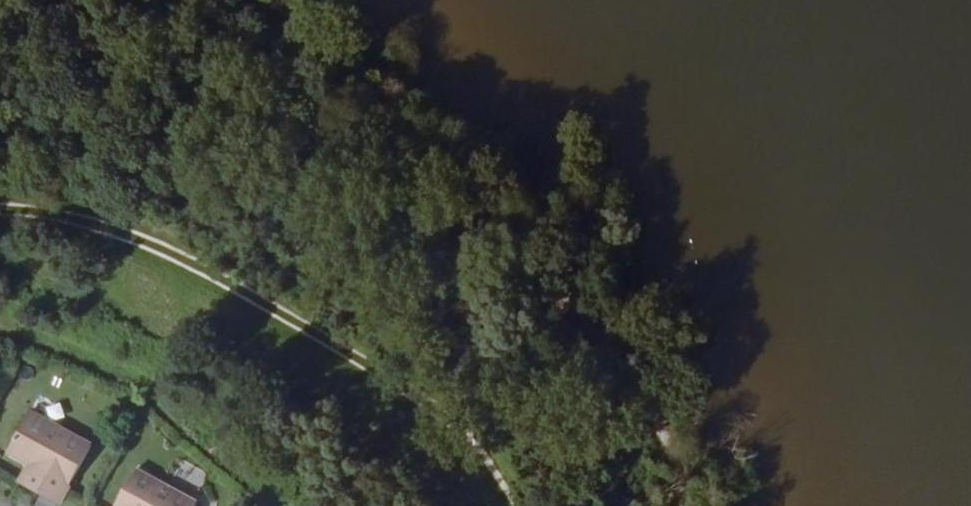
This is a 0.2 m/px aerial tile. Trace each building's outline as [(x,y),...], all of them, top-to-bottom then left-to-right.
[(37,469),(28,488),(59,505),(91,446),(29,412),(6,453),(28,464),(37,469)] [(18,483),(28,488),(37,469),(28,464),(18,483)] [(196,505),(134,470),(115,505),(196,505)]
